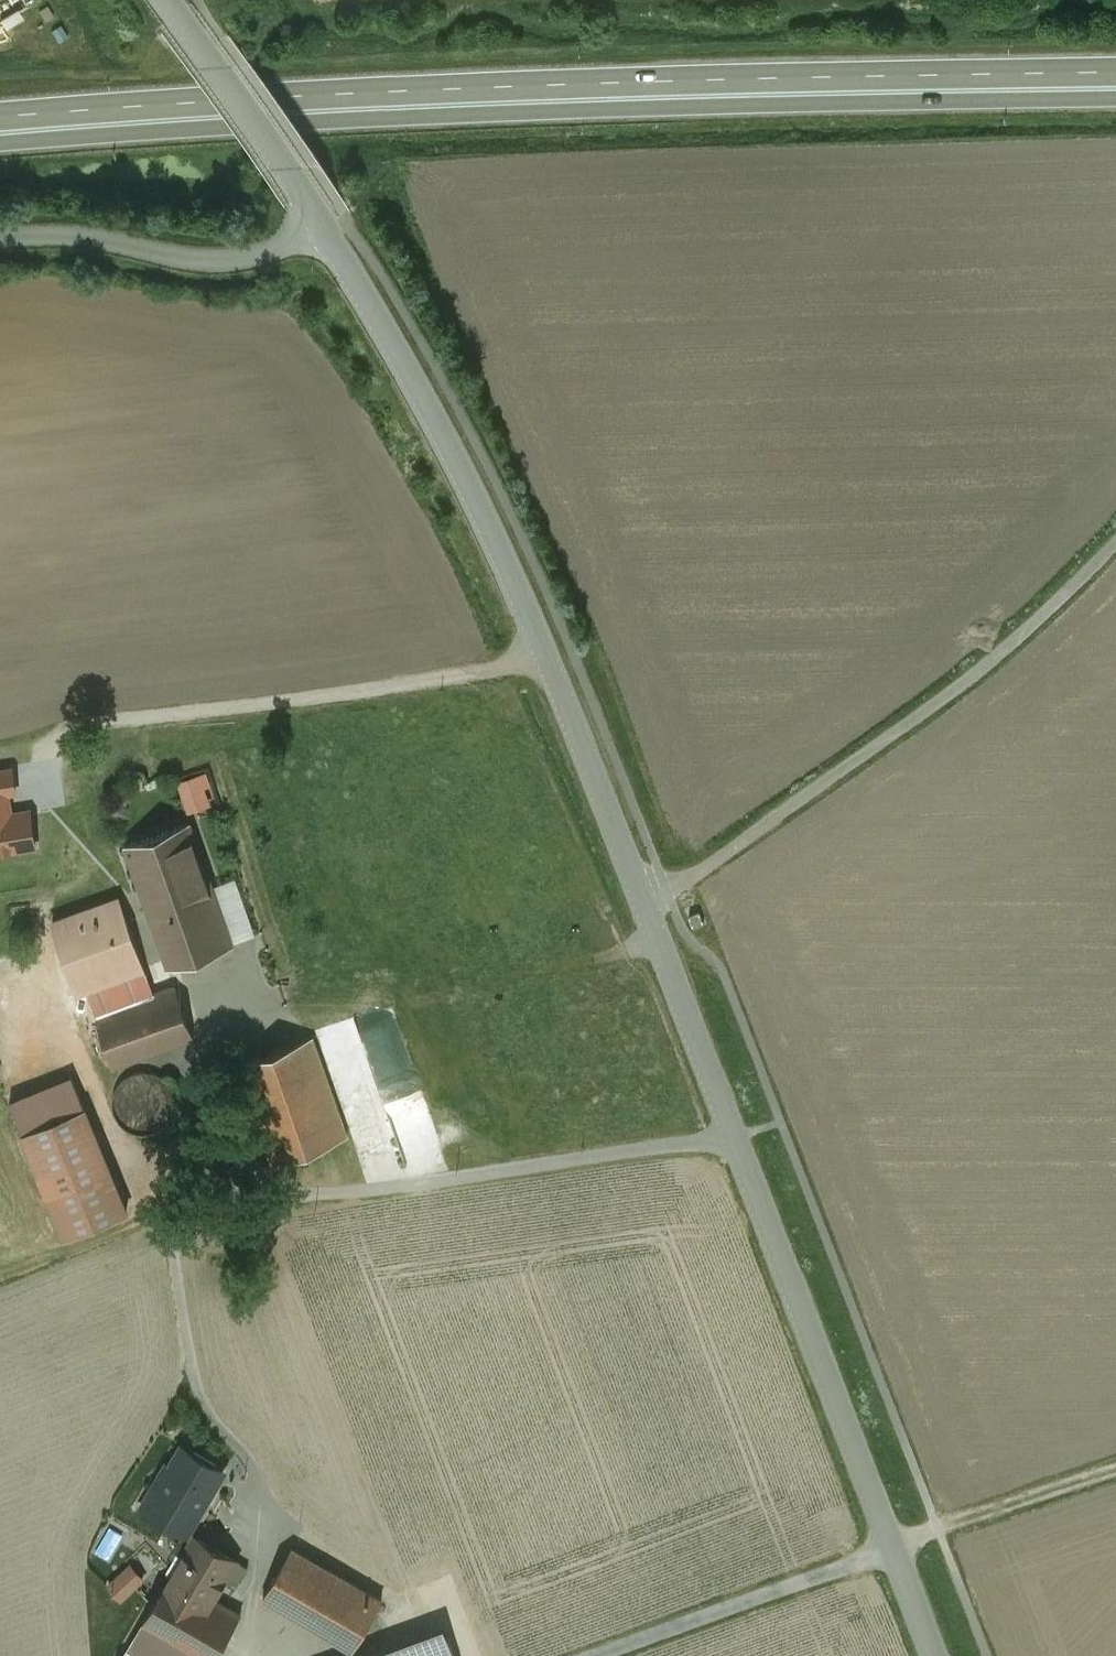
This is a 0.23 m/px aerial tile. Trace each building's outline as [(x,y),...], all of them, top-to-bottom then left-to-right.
[(48,5),(39,10),(46,22),(55,17),(48,5)] [(17,10),(2,19),(7,28),(23,18),(17,10)] [(8,791),(17,790),(13,768),(0,770),(0,793),(8,791)] [(181,776),(190,810),(220,802),(212,768),(181,776)] [(36,845),(31,810),(11,813),(8,791),(0,793),(0,851),(36,845)] [(231,942),(188,822),(125,844),(168,965),(231,942)] [(119,897),(54,921),(79,991),(144,968),(119,897)] [(175,985),(96,1013),(115,1065),(194,1037),(175,985)] [(312,1036),(238,1062),(272,1161),(347,1135),(312,1036)] [(154,1072),(149,1070),(143,1070),(138,1071),(134,1072),(130,1073),(126,1076),(122,1079),(120,1081),(117,1085),(115,1089),(114,1093),(113,1097),(112,1102),(113,1107),(114,1111),(116,1115),(118,1119),(121,1123),(124,1126),(128,1128),(132,1130),(136,1132),(140,1133),(146,1133),(153,1132),(158,1130),(163,1127),(166,1124),(168,1122),(171,1118),(172,1116),(174,1112),(174,1110),(175,1106),(176,1101),(175,1095),(174,1093),(173,1088),(170,1084),(166,1079),(162,1076),(158,1073),(154,1072)] [(127,1210),(85,1107),(24,1132),(66,1235),(127,1210)] [(224,1469),(184,1445),(171,1466),(168,1464),(155,1487),(158,1488),(148,1506),(145,1504),(144,1506),(187,1532),(224,1469)] [(238,1558),(195,1534),(165,1585),(208,1609),(215,1596),(238,1558)] [(382,1598),(293,1546),(264,1596),(353,1648),(382,1598)] [(135,1557),(109,1581),(125,1598),(151,1574),(135,1557)] [(165,1585),(142,1624),(145,1625),(130,1649),(129,1648),(124,1655),(215,1655),(242,1612),(215,1596),(208,1609),(165,1585)] [(361,1655),(456,1655),(444,1625),(361,1655)]
